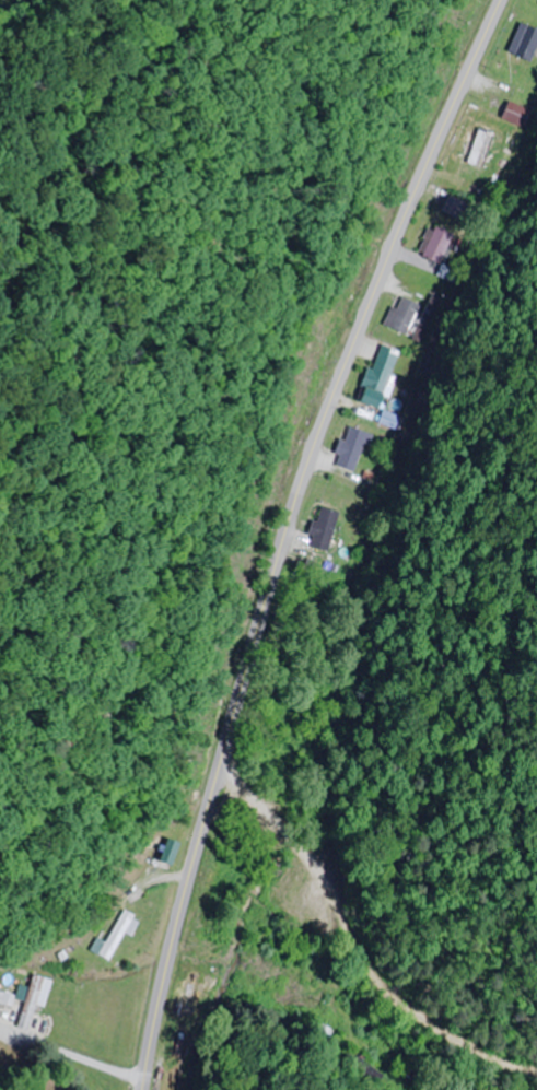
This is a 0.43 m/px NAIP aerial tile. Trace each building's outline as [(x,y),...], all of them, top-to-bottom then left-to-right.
[(517,26),(517,58),(536,58),(536,26),(517,26)] [(503,120),(520,128),(529,112),(512,103),(503,120)] [(499,136),(480,128),(467,162),(486,170),(499,136)] [(420,254),(440,263),(452,234),(432,226),(420,254)] [(389,324),(413,334),(425,305),(401,295),(389,324)] [(360,400),(380,408),(403,352),(383,344),(360,400)] [(339,465),(359,470),(369,431),(350,426),(339,465)] [(312,546),(333,551),(343,511),(322,506),(312,546)] [(144,920),(126,910),(102,955),(114,961),(129,933),(136,936),(144,920)] [(58,980),(39,974),(21,1027),(34,1031),(43,1004),(50,1006),(58,980)] [(22,996),(0,992),(0,1002),(20,1006),(22,996)]
